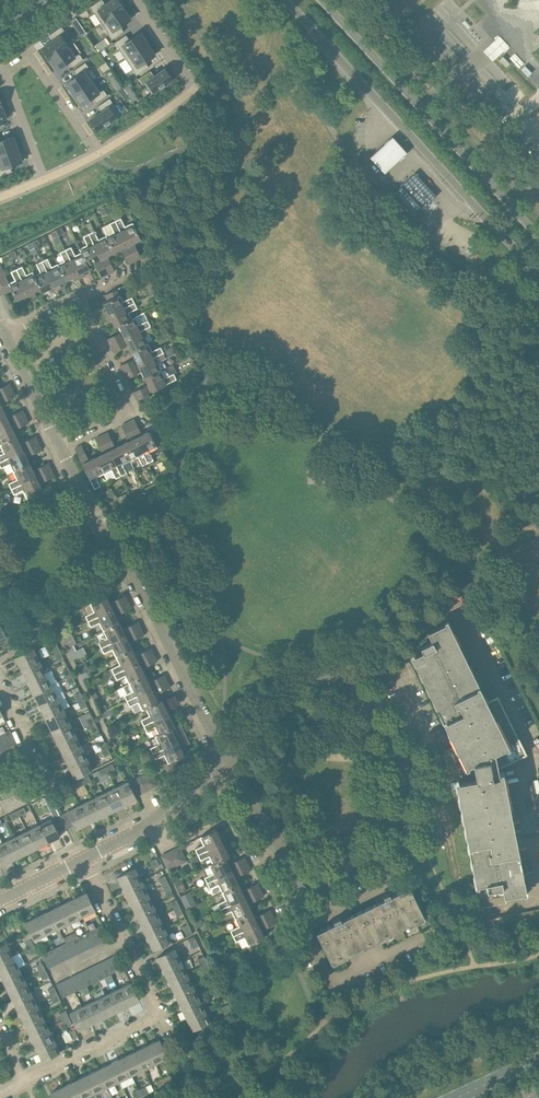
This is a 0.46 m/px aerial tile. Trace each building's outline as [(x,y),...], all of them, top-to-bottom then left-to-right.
[(90,7),(101,24),(124,8),(118,0),(112,0),(105,4),(102,0),(100,0),(90,7)] [(124,8),(101,24),(102,25),(112,39),(124,32),(120,26),(131,19),(130,18),(131,17),(127,12),(126,12),(124,9),(124,8)] [(76,17),(70,21),(81,37),(87,33),(76,17)] [(61,27),(49,35),(53,40),(42,48),(50,60),(68,47),(60,36),(65,33),(61,27)] [(126,35),(114,42),(125,59),(148,44),(145,39),(142,34),(141,34),(140,33),(130,40),(126,35)] [(148,44),(125,59),(126,60),(136,75),(148,67),(144,62),(155,54),(148,45),(148,44)] [(68,47),(50,60),(52,63),(55,68),(56,68),(57,69),(67,62),(71,67),(83,59),(78,53),(74,56),(68,47)] [(74,95),(94,81),(87,70),(89,69),(85,62),(73,70),(77,76),(66,83),(74,95)] [(165,69),(154,76),(150,71),(138,78),(143,84),(145,83),(152,93),(172,80),(165,69)] [(94,81),(74,95),(81,105),(92,98),(95,103),(107,95),(103,89),(101,90),(94,81)] [(119,81),(113,85),(117,90),(123,86),(119,81)] [(133,89),(127,93),(133,101),(138,98),(133,89)] [(101,112),(90,119),(98,130),(120,115),(109,98),(97,106),(101,112)] [(371,157),(387,173),(409,152),(394,136),(371,157)] [(13,137),(1,141),(0,140),(0,155),(17,149),(13,137)] [(12,172),(10,166),(22,161),(21,160),(22,159),(20,154),(19,154),(17,149),(0,155),(0,176),(12,172)] [(437,195),(416,172),(401,185),(402,186),(398,189),(394,193),(412,213),(417,210),(420,206),(422,209),(437,195)] [(100,208),(103,213),(110,210),(108,205),(100,208)] [(121,217),(115,220),(135,261),(141,258),(134,242),(141,239),(133,222),(125,225),(121,217)] [(135,261),(115,220),(109,223),(113,231),(106,235),(114,252),(121,248),(128,264),(135,261)] [(61,226),(56,229),(58,235),(64,232),(61,226)] [(89,233),(108,274),(115,271),(107,255),(114,252),(106,235),(98,238),(94,230),(89,233)] [(83,236),(87,244),(79,247),(88,265),(94,261),(102,277),(108,274),(89,233),(83,236)] [(38,238),(32,241),(34,246),(40,243),(38,238)] [(85,276),(83,271),(89,267),(81,251),(75,254),(71,246),(65,249),(80,278),(85,276)] [(64,260),(57,263),(66,280),(72,277),(74,281),(80,278),(65,249),(60,251),(64,260)] [(59,283),(66,280),(57,263),(51,266),(47,257),(41,260),(56,290),(61,287),(59,283)] [(56,290),(41,260),(35,263),(39,271),(34,274),(44,296),(56,290)] [(16,268),(31,298),(36,295),(34,291),(40,288),(32,271),(26,274),(22,265),(16,268)] [(0,279),(0,282),(5,293),(12,289),(17,300),(23,296),(25,300),(31,298),(16,268),(10,271),(15,279),(9,282),(6,276),(0,279)] [(157,291),(151,279),(144,282),(150,294),(157,291)] [(103,311),(106,316),(135,302),(138,300),(136,295),(132,297),(132,296),(123,301),(117,289),(105,295),(108,301),(104,303),(107,309),(103,311)] [(112,320),(115,326),(135,316),(132,317),(129,312),(138,308),(135,302),(106,316),(108,322),(112,320)] [(135,316),(119,324),(123,331),(107,339),(110,345),(150,325),(154,323),(153,320),(150,319),(148,320),(143,312),(135,316)] [(129,344),(132,351),(148,343),(145,335),(153,331),(150,325),(110,345),(113,352),(129,344)] [(123,371),(163,352),(160,346),(152,350),(148,343),(132,351),(136,358),(120,365),(123,371)] [(160,346),(163,352),(170,349),(167,343),(160,346)] [(166,357),(163,352),(123,371),(126,378),(142,371),(145,377),(161,369),(166,366),(163,359),(166,357)] [(166,366),(161,369),(145,377),(148,384),(133,392),(136,399),(142,396),(144,400),(150,397),(148,393),(152,391),(177,379),(173,373),(176,371),(172,364),(166,366)] [(12,389),(9,383),(0,388),(0,395),(12,389)] [(0,395),(0,411),(3,410),(0,404),(16,396),(12,389),(0,395)] [(25,415),(22,410),(7,417),(3,410),(0,411),(0,428),(25,415)] [(1,444),(16,436),(13,430),(29,422),(25,415),(0,428),(0,443),(1,444)] [(134,419),(128,422),(148,462),(155,458),(151,450),(157,447),(154,440),(149,431),(142,434),(134,419)] [(132,462),(138,459),(140,465),(142,464),(142,465),(148,462),(128,422),(122,425),(129,441),(123,444),(127,454),(130,460),(132,462)] [(132,462),(130,460),(127,454),(123,444),(116,447),(108,432),(102,435),(121,475),(123,479),(129,477),(127,472),(125,469),(133,465),(132,462)] [(108,481),(115,477),(116,478),(121,475),(102,435),(95,438),(103,454),(96,457),(101,467),(104,472),(108,481)] [(38,442),(35,436),(20,444),(16,436),(1,444),(4,452),(0,454),(0,460),(38,442)] [(0,460),(0,465),(1,467),(10,463),(14,471),(29,463),(26,457),(42,449),(38,442),(0,460)] [(96,476),(104,472),(96,457),(89,460),(82,445),(75,448),(95,488),(100,486),(96,476)] [(11,488),(51,468),(48,463),(33,470),(29,463),(14,471),(17,478),(8,482),(11,488)] [(51,468),(11,488),(14,494),(22,490),(26,498),(43,490),(39,483),(55,475),(51,468)] [(129,499),(126,493),(117,498),(121,506),(129,499)] [(88,621),(128,601),(125,595),(110,602),(106,595),(84,606),(87,614),(85,615),(88,621)] [(99,622),(102,630),(119,621),(116,615),(131,608),(128,601),(88,621),(90,626),(99,622)] [(101,647),(141,627),(138,621),(123,629),(119,621),(102,630),(106,637),(98,641),(101,647)] [(485,701),(446,622),(428,631),(432,640),(427,643),(421,646),(423,651),(414,656),(459,750),(458,750),(456,755),(460,762),(458,766),(460,770),(459,776),(460,781),(455,782),(455,783),(458,783),(478,885),(475,885),(480,907),(502,902),(501,897),(524,892),(501,773),(499,774),(498,768),(527,754),(498,695),(485,701)] [(112,649),(116,656),(132,648),(129,642),(144,634),(141,627),(101,647),(98,649),(101,653),(103,652),(104,653),(112,649)] [(70,629),(61,634),(64,640),(73,636),(70,629)] [(54,654),(60,651),(56,644),(51,647),(54,654)] [(76,650),(73,644),(68,647),(74,660),(87,654),(83,647),(76,650)] [(22,669),(39,661),(33,648),(16,657),(22,669)] [(132,648),(116,656),(119,664),(107,670),(110,676),(114,674),(154,654),(151,648),(135,655),(132,648)] [(63,658),(60,651),(54,654),(57,661),(63,658)] [(125,675),(129,683),(145,675),(142,668),(157,660),(154,654),(114,674),(116,680),(125,675)] [(39,661),(22,669),(28,682),(45,673),(39,661)] [(89,669),(85,661),(77,665),(81,673),(89,669)] [(62,671),(66,678),(72,675),(68,668),(62,671)] [(92,675),(89,670),(81,674),(84,679),(92,675)] [(28,682),(33,694),(51,685),(45,673),(28,682)] [(127,700),(167,680),(164,674),(148,681),(145,675),(129,683),(119,688),(123,696),(124,695),(127,700)] [(75,682),(72,675),(66,678),(69,685),(75,682)] [(167,680),(127,700),(130,706),(138,702),(142,709),(162,699),(158,701),(155,694),(170,687),(167,680)] [(51,685),(33,694),(39,706),(57,697),(51,685)] [(74,695),(78,702),(84,699),(80,692),(74,695)] [(45,718),(63,709),(57,697),(39,706),(45,718)] [(87,706),(84,699),(78,702),(81,709),(87,706)] [(162,699),(142,709),(142,710),(146,708),(149,715),(140,719),(143,725),(172,711),(170,705),(166,707),(162,699)] [(51,730),(69,721),(63,709),(45,718),(51,730)] [(172,711),(143,725),(146,731),(155,727),(158,733),(154,735),(155,736),(175,726),(171,718),(175,716),(172,711)] [(89,726),(95,723),(92,716),(86,719),(89,726)] [(75,733),(69,721),(51,730),(57,742),(75,733)] [(99,730),(95,723),(89,726),(93,733),(99,730)] [(158,734),(155,736),(158,744),(150,748),(153,754),(184,738),(181,733),(183,732),(179,724),(180,724),(180,723),(175,726),(158,734)] [(10,730),(4,733),(10,747),(17,743),(10,730)] [(4,733),(0,735),(0,741),(4,750),(10,747),(4,733)] [(57,742),(63,754),(81,745),(75,733),(57,742)] [(119,737),(113,740),(116,745),(122,742),(119,737)] [(167,747),(153,754),(156,759),(159,757),(160,759),(165,756),(168,762),(164,764),(168,772),(179,767),(175,759),(184,755),(180,746),(186,743),(184,738),(167,747)] [(98,743),(101,750),(107,747),(104,740),(98,743)] [(81,745),(63,754),(69,766),(87,757),(81,745)] [(111,754),(107,747),(101,750),(105,757),(111,754)] [(93,769),(87,757),(69,766),(75,778),(93,769)] [(132,764),(129,758),(124,761),(127,766),(132,764)] [(105,767),(108,773),(115,769),(112,763),(105,767)] [(108,773),(105,767),(98,770),(101,776),(108,773)] [(152,771),(145,774),(152,788),(158,784),(152,771)] [(139,777),(146,791),(152,788),(145,774),(139,777)] [(81,779),(84,784),(91,781),(88,775),(81,779)] [(140,794),(146,791),(139,777),(133,780),(140,794)] [(84,784),(81,779),(74,782),(77,788),(84,784)] [(128,781),(116,787),(124,805),(136,799),(128,781)] [(124,805),(116,787),(104,793),(112,811),(124,805)] [(104,793),(92,799),(100,817),(112,811),(104,793)] [(92,799),(80,805),(88,823),(100,817),(92,799)] [(88,823),(80,805),(67,811),(68,812),(60,816),(66,829),(74,825),(76,829),(88,823)] [(27,813),(24,807),(17,810),(20,816),(27,813)] [(17,810),(10,814),(13,820),(20,816),(17,810)] [(51,819),(39,825),(48,843),(60,837),(58,833),(66,829),(60,816),(52,820),(51,819)] [(39,825),(27,831),(36,849),(48,843),(39,825)] [(204,845),(195,849),(198,854),(227,840),(224,835),(220,837),(216,829),(200,837),(204,845)] [(27,831),(15,837),(24,854),(36,849),(27,831)] [(15,837),(3,843),(12,860),(24,854),(15,837)] [(227,840),(198,854),(201,860),(209,856),(213,863),(209,865),(225,857),(229,855),(225,848),(229,846),(227,840)] [(3,843),(0,844),(0,866),(12,860),(3,843)] [(180,847),(173,850),(180,863),(186,860),(180,847)] [(180,863),(173,850),(167,853),(174,866),(180,863)] [(168,869),(174,866),(167,853),(161,856),(168,869)] [(207,882),(247,863),(244,857),(229,864),(225,857),(209,865),(212,873),(204,877),(205,878),(207,882)] [(160,865),(156,858),(150,861),(154,868),(160,865)] [(247,863),(207,882),(210,888),(218,884),(222,891),(238,883),(235,877),(251,869),(247,863)] [(118,877),(124,889),(141,881),(135,868),(118,877)] [(162,885),(168,882),(164,875),(158,878),(162,885)] [(174,882),(179,892),(185,889),(180,879),(174,882)] [(130,901),(147,893),(141,881),(124,889),(130,901)] [(171,889),(168,882),(162,885),(165,892),(171,889)] [(217,904),(220,909),(260,889),(257,883),(242,891),(238,883),(222,891),(226,899),(217,904)] [(424,917),(410,887),(391,896),(389,893),(383,895),(385,899),(341,920),(340,917),(334,920),(335,923),(317,932),(331,962),(424,917)] [(260,889),(220,909),(223,915),(231,911),(235,918),(251,910),(248,904),(263,896),(260,889)] [(86,892),(74,898),(83,916),(95,910),(86,892)] [(194,905),(188,892),(181,896),(187,908),(194,905)] [(147,893),(130,901),(135,913),(153,905),(147,893)] [(74,898),(62,904),(71,922),(83,916),(74,898)] [(170,902),(174,909),(180,906),(176,899),(170,902)] [(59,928),(71,922),(62,904),(50,910),(59,928)] [(141,925),(159,917),(153,905),(135,913),(141,925)] [(183,913),(180,906),(174,909),(177,916),(183,913)] [(38,916),(47,934),(59,928),(50,910),(38,916)] [(233,935),(273,916),(270,910),(255,917),(251,910),(235,918),(239,926),(230,930),(233,935)] [(531,910),(524,912),(526,924),(534,923),(531,910)] [(524,912),(516,913),(518,926),(526,924),(524,912)] [(516,913),(508,915),(511,927),(518,926),(516,913)] [(508,915),(500,916),(503,929),(511,927),(508,915)] [(34,940),(47,934),(38,916),(26,922),(34,940)] [(276,922),(273,916),(233,935),(236,941),(244,937),(248,945),(264,937),(261,930),(276,922)] [(500,916),(493,918),(495,930),(503,929),(500,916)] [(147,937),(165,929),(159,917),(141,925),(147,937)] [(493,918),(485,919),(488,932),(495,930),(493,918)] [(485,919),(477,921),(480,933),(488,932),(485,919)] [(193,934),(188,923),(182,926),(186,933),(187,937),(193,934)] [(102,925),(96,928),(103,942),(109,939),(102,925)] [(97,945),(103,942),(96,928),(90,931),(97,945)] [(165,929),(147,937),(153,949),(171,941),(165,929)] [(90,931),(84,934),(91,947),(97,945),(90,931)] [(78,937),(85,950),(91,947),(84,934),(78,937)] [(79,953),(85,950),(78,937),(72,939),(79,953)] [(24,941),(28,948),(34,945),(31,940),(30,938),(24,941)] [(199,945),(195,938),(189,941),(193,948),(199,945)] [(66,942),(73,956),(79,953),(72,939),(66,942)] [(67,959),(73,956),(66,942),(60,945),(67,959)] [(13,955),(7,943),(0,946),(0,962),(13,955)] [(34,945),(28,948),(31,955),(37,952),(34,945)] [(54,948),(61,962),(67,959),(60,945),(54,948)] [(48,951),(55,965),(61,962),(54,948),(48,951)] [(163,970),(181,961),(175,949),(157,957),(163,970)] [(55,965),(48,951),(42,954),(48,968),(55,965)] [(117,954),(110,957),(117,971),(123,968),(117,954)] [(1,976),(19,967),(13,955),(0,962),(0,974),(1,976)] [(201,966),(207,963),(204,955),(198,958),(201,966)] [(111,974),(117,971),(110,957),(104,960),(111,974)] [(98,963),(105,977),(111,974),(104,960),(98,963)] [(187,973),(181,961),(163,970),(169,982),(187,973)] [(36,965),(39,972),(45,969),(42,962),(36,965)] [(92,966),(99,980),(105,977),(98,963),(92,966)] [(207,963),(201,966),(205,972),(211,970),(207,963)] [(93,983),(99,980),(92,966),(86,969),(93,983)] [(19,967),(1,976),(7,988),(25,979),(19,967)] [(45,969),(39,972),(43,979),(49,976),(45,969)] [(80,972),(87,986),(93,983),(86,969),(80,972)] [(74,975),(81,989),(87,986),(80,972),(74,975)] [(175,993),(193,985),(187,973),(169,982),(175,993)] [(68,978),(75,992),(81,989),(74,975),(68,978)] [(69,995),(75,992),(68,978),(62,981),(69,995)] [(7,988),(13,1000),(30,991),(25,979),(7,988)] [(213,990),(219,987),(216,980),(210,982),(213,990)] [(63,998),(69,995),(62,981),(56,984),(63,998)] [(118,989),(127,1006),(139,1000),(131,983),(118,989)] [(181,1005),(198,997),(193,985),(175,993),(181,1005)] [(47,989),(51,996),(57,993),(53,986),(47,989)] [(222,994),(219,987),(213,990),(217,996),(222,994)] [(106,994),(115,1012),(127,1006),(118,989),(106,994)] [(30,991),(13,1000),(19,1012),(36,1003),(30,991)] [(57,993),(51,996),(54,1003),(61,1000),(57,993)] [(115,1012),(106,994),(94,1000),(103,1018),(115,1012)] [(204,1009),(198,997),(181,1005),(187,1017),(204,1009)] [(103,1018),(94,1000),(82,1006),(91,1024),(103,1018)] [(36,1003),(19,1012),(24,1024),(42,1015),(36,1003)] [(231,1011),(227,1004),(222,1007),(225,1014),(231,1011)] [(79,1030),(91,1024),(82,1006),(70,1012),(79,1030)] [(204,1009),(187,1017),(193,1030),(210,1021),(204,1009)] [(62,1020),(69,1017),(65,1010),(59,1013),(62,1020)] [(42,1015),(24,1024),(30,1036),(48,1027),(42,1015)] [(72,1024),(69,1017),(62,1020),(66,1027),(72,1024)] [(30,1036),(36,1048),(54,1039),(48,1027),(30,1036)] [(74,1029),(69,1032),(72,1039),(78,1036),(74,1029)] [(60,1051),(54,1039),(36,1048),(42,1060),(60,1051)] [(147,1045),(156,1063),(168,1057),(159,1039),(147,1045)] [(135,1051),(144,1069),(156,1063),(147,1045),(135,1051)] [(132,1075),(144,1069),(135,1051),(123,1057),(132,1075)] [(120,1081),(132,1075),(123,1057),(111,1063),(120,1081)] [(99,1069),(108,1087),(120,1081),(111,1063),(99,1069)] [(108,1087),(99,1069),(87,1075),(96,1092),(108,1087)] [(163,1078),(166,1084),(173,1080),(170,1074),(163,1078)] [(84,1097),(96,1092),(87,1075),(75,1081),(84,1097)] [(166,1084),(163,1078),(156,1081),(159,1087),(166,1084)] [(69,1097),(84,1097),(75,1081),(63,1086),(69,1097)] [(151,1084),(139,1089),(142,1095),(154,1090),(151,1084)] [(63,1086),(51,1092),(54,1097),(69,1097),(63,1086)] [(139,1089),(132,1093),(134,1097),(136,1097),(142,1095),(139,1089)]
